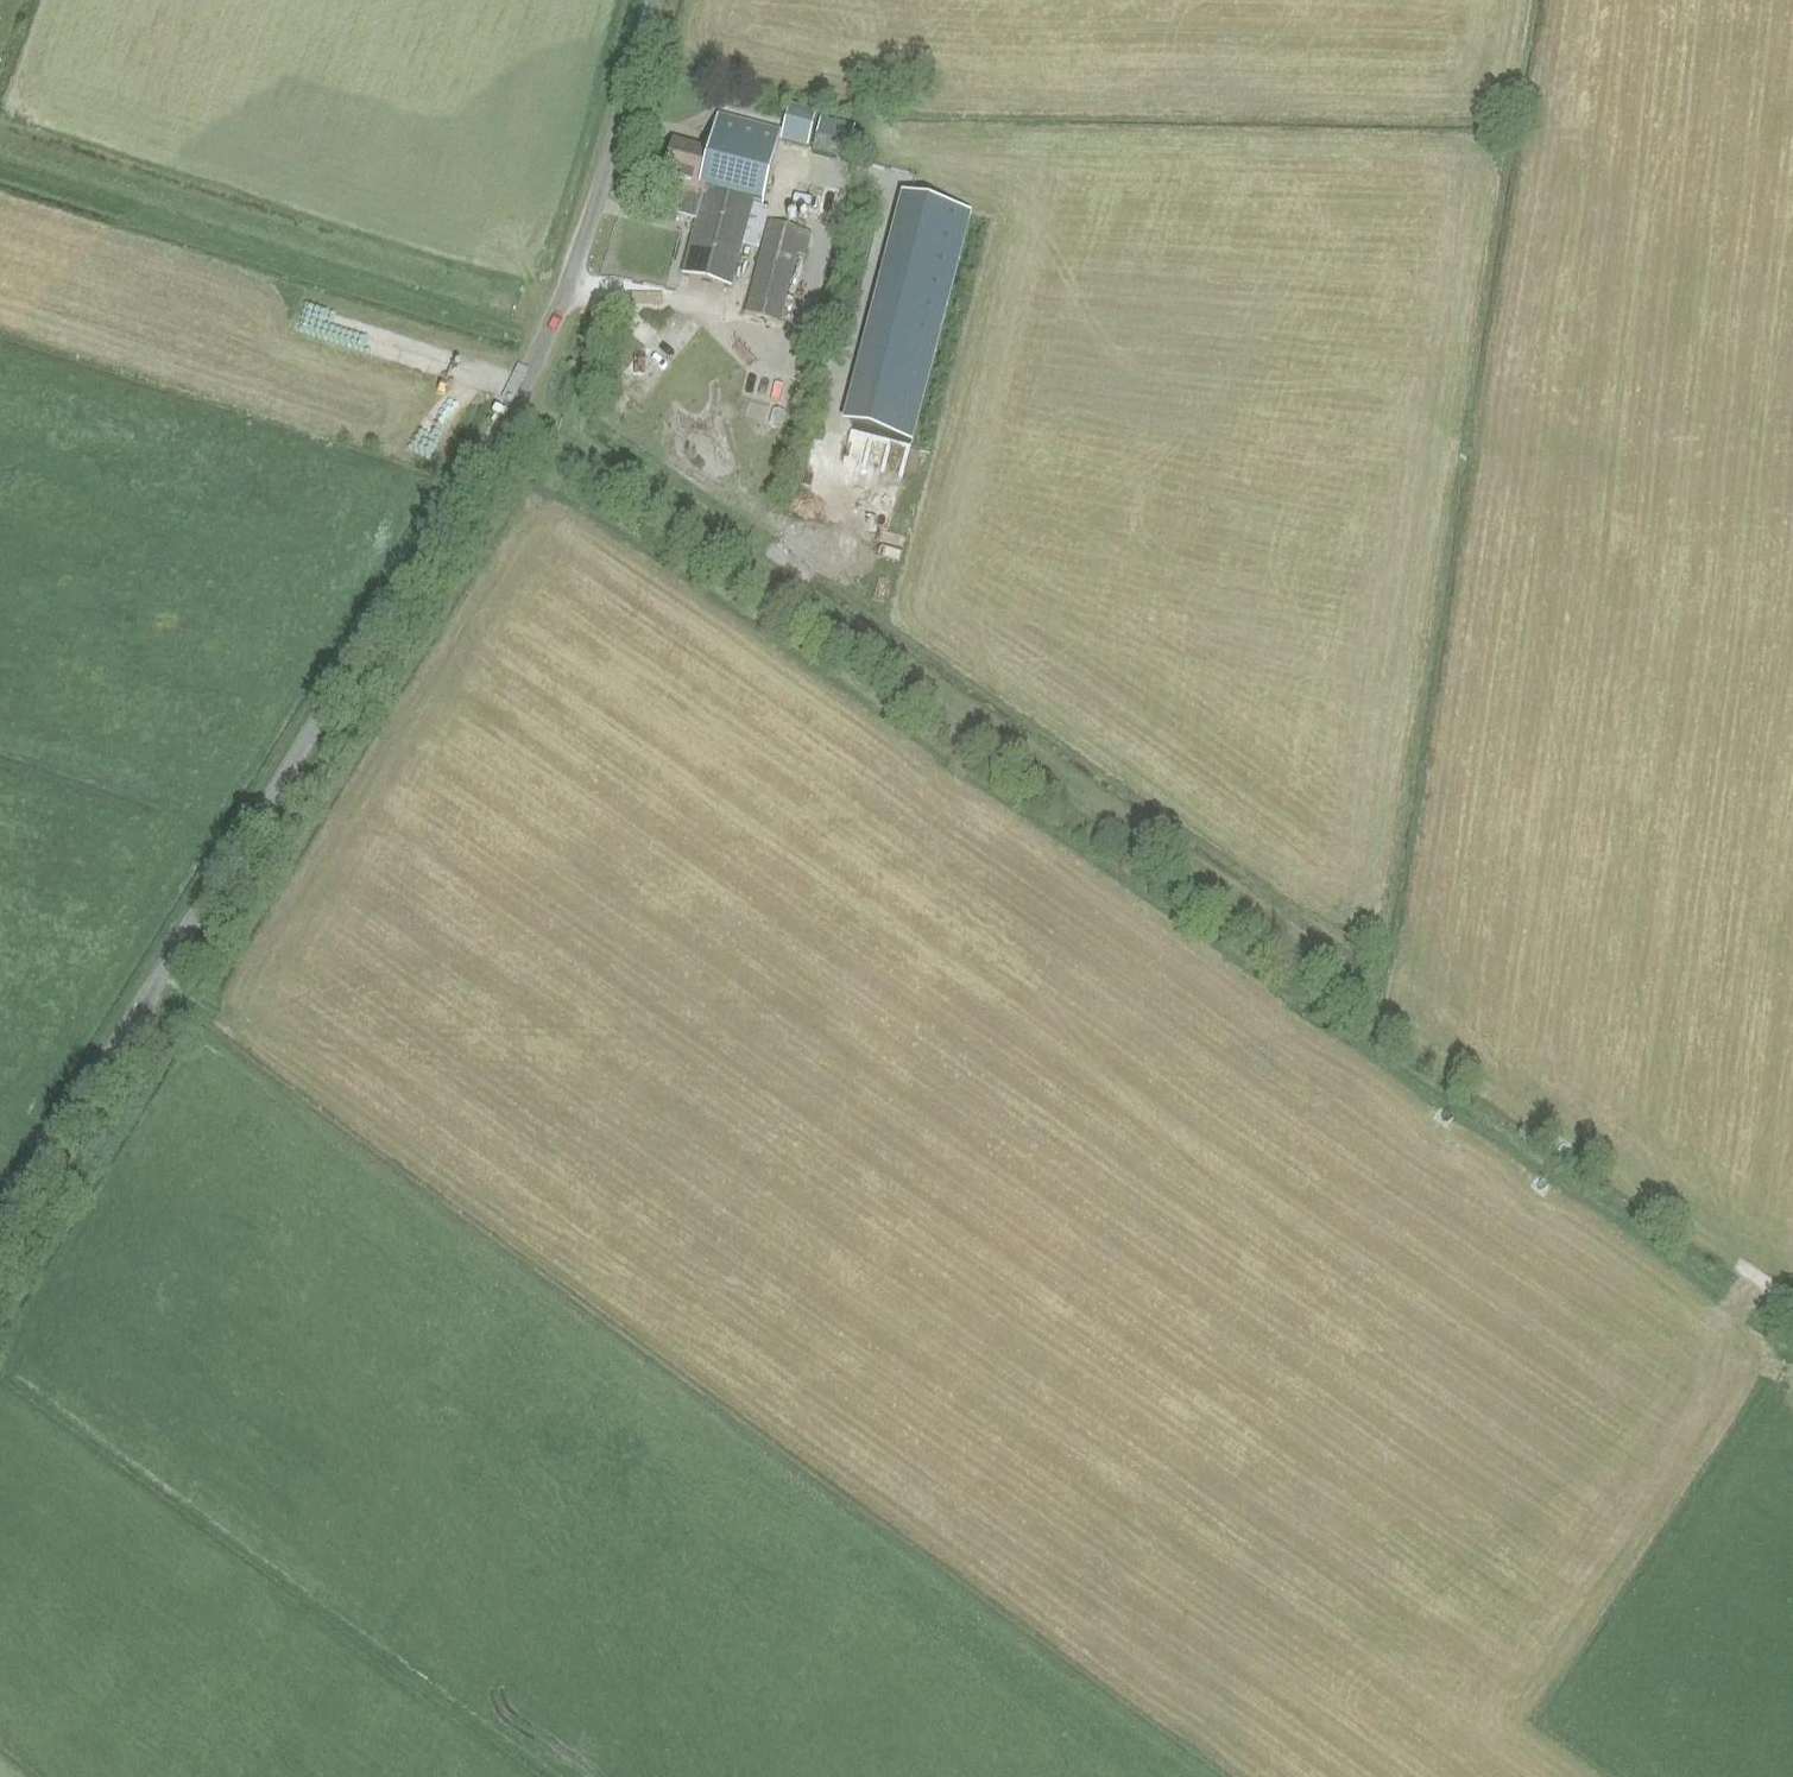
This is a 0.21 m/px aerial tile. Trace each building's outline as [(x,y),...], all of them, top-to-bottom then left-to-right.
[(817,112),(789,105),(780,140),(808,147),(817,112)] [(762,204),(779,133),(716,119),(708,151),(672,142),(661,188),(683,193),(684,190),(701,194),(682,276),(732,288),(752,201),(762,204)] [(855,127),(821,119),(817,136),(850,145),(855,127)] [(909,193),(854,423),(924,440),(978,209),(909,193)] [(744,242),(759,246),(769,209),(754,204),(744,242)] [(811,234),(767,222),(756,267),(743,315),(780,324),(792,275),(797,256),(805,259),(811,234)]
